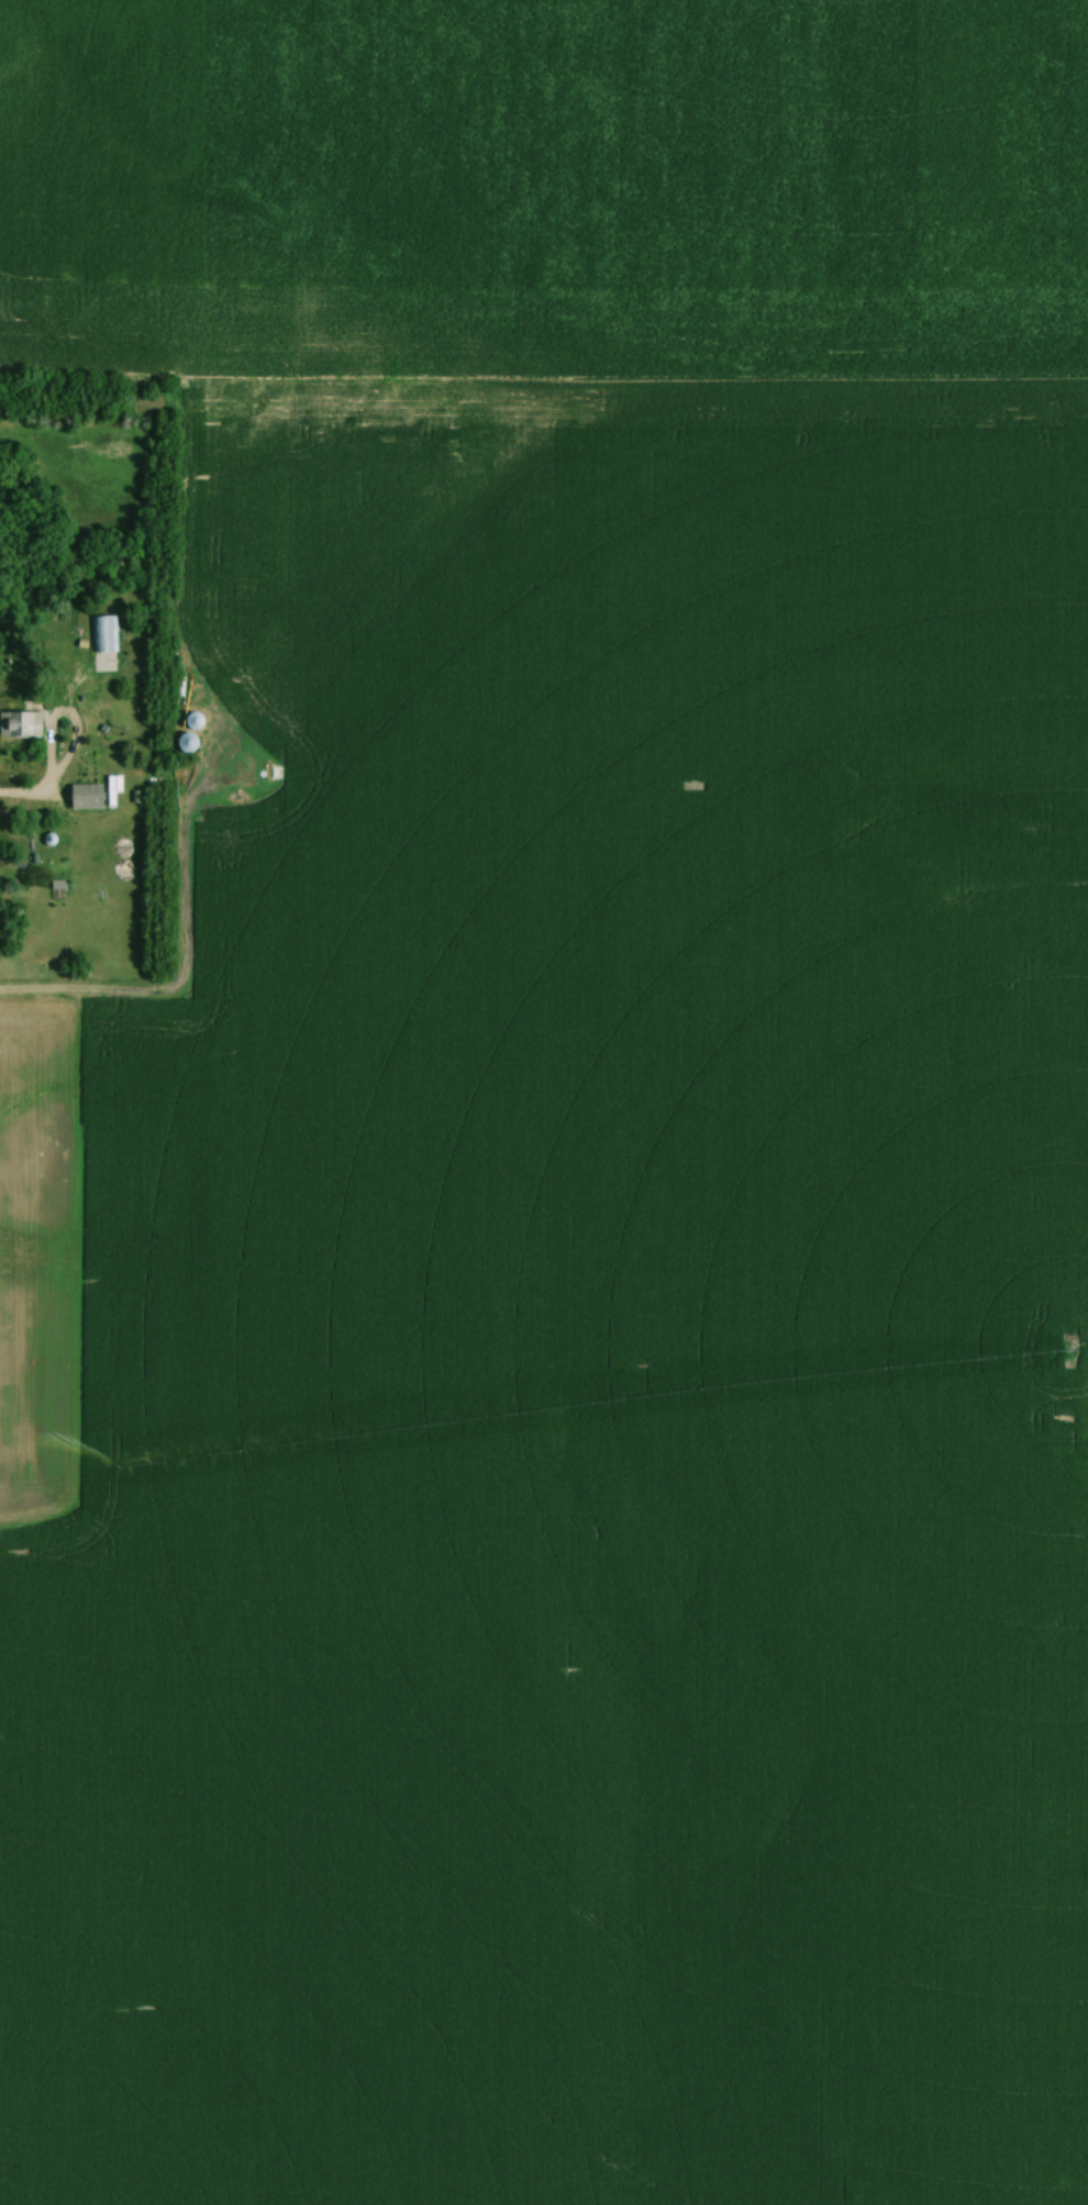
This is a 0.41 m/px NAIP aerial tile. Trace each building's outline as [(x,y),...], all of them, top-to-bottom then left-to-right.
[(114,616),(89,616),(89,651),(114,651),(114,616)] [(204,719),(193,710),(183,721),(194,730),(204,719)] [(42,736),(42,712),(0,712),(0,736),(42,736)] [(197,738),(182,730),(174,746),(189,754),(197,738)] [(217,742),(225,753),(237,743),(229,733),(217,742)] [(101,808),(100,784),(70,784),(70,808),(101,808)]
